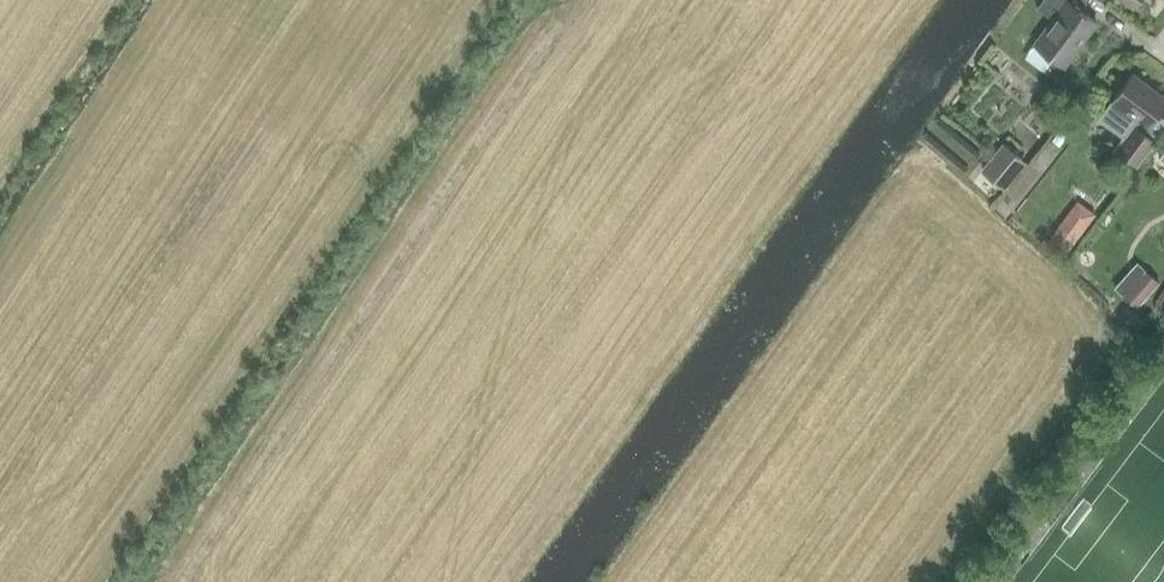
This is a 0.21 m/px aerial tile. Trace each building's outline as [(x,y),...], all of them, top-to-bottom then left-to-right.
[(1026,55),(1045,69),(1054,57),(1064,65),(1096,22),(1079,10),(1087,0),(1042,0),(1036,7),(1052,19),(1034,43),(1035,44),(1026,55)] [(1163,103),(1163,96),(1132,72),(1112,99),(1100,115),(1125,133),(1115,147),(1137,165),(1163,128),(1163,118),(1157,112),(1163,103)] [(1005,188),(1027,162),(1003,142),(981,169),(1005,188)] [(1075,204),(1051,237),(1070,251),(1094,219),(1075,204)] [(1137,307),(1160,281),(1146,269),(1123,295),(1137,307)]
